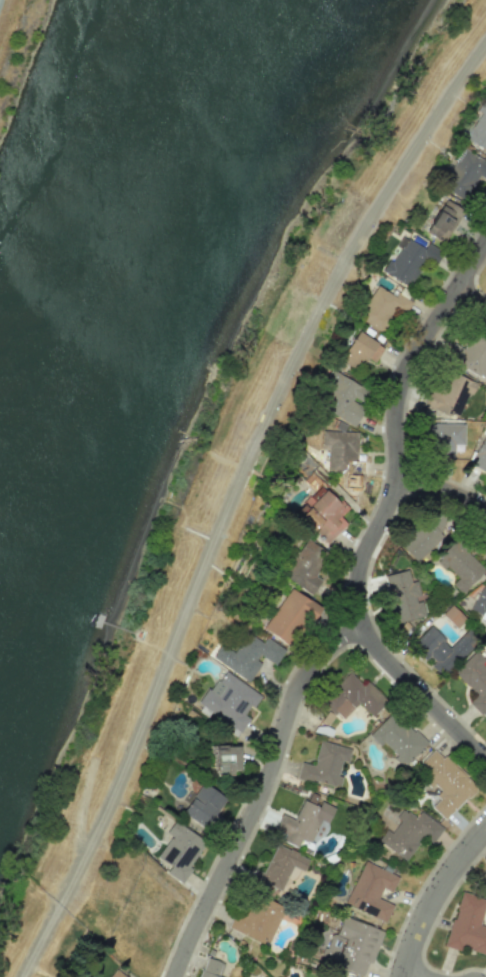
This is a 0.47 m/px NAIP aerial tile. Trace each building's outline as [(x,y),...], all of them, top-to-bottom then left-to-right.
[(483,101),(477,110),(480,112),(464,138),(485,151),(485,103),(483,101)] [(466,200),(477,175),(485,179),(485,161),(461,149),(443,189),(466,200)] [(425,232),(443,243),(463,210),(444,199),(425,232)] [(383,272),(412,289),(435,248),(427,243),(424,248),(403,236),(383,272)] [(395,297),(378,286),(358,318),(382,333),(392,316),(400,321),(412,302),(398,293),(395,297)] [(339,362),(357,372),(365,358),(375,363),(384,346),(355,331),(339,362)] [(472,332),(485,340),(485,361),(485,363),(485,364),(485,372),(483,377),(446,356),(454,342),(464,348),(472,332)] [(424,407),(458,420),(473,382),(439,368),(424,407)] [(354,427),(365,406),(360,404),(368,389),(335,372),(317,407),(354,427)] [(358,432),(344,432),(345,423),(336,423),(335,430),(322,430),(321,445),(328,446),(327,471),(343,472),(342,491),(360,491),(361,473),(367,473),(367,459),(356,459),(358,432)] [(464,424),(425,423),(424,446),(435,446),(435,454),(463,454),(464,424)] [(482,438),(469,462),(484,470),(485,466),(485,440),(482,438)] [(346,524),(339,517),(346,509),(325,488),(298,517),(326,544),(346,524)] [(416,561),(452,527),(436,510),(400,544),(416,561)] [(320,579),(314,576),(327,551),(304,539),(283,578),(313,594),(320,579)] [(460,593),(484,571),(458,542),(438,560),(456,579),(452,584),(460,593)] [(384,575),(394,623),(425,617),(421,598),(420,599),(416,581),(410,582),(407,570),(384,575)] [(263,629),(290,647),(317,605),(290,588),(263,629)] [(441,615),(456,628),(465,619),(450,605),(441,615)] [(443,675),(478,638),(467,628),(450,646),(429,626),(412,644),(426,658),(426,659),(443,675)] [(247,681),(263,657),(275,665),(285,650),(266,637),(262,642),(248,633),(235,653),(221,644),(211,658),(247,681)] [(480,664),(485,659),(475,650),(453,674),(477,695),(469,704),(481,715),(485,709),(485,697),(485,669),(480,664)] [(259,695),(222,670),(198,706),(239,733),(249,718),(245,716),(259,695)] [(386,702),(367,680),(362,685),(350,673),(321,700),(340,721),(358,703),(370,716),(386,702)] [(425,744),(392,711),(368,735),(380,746),(383,743),(394,755),(390,758),(401,768),(425,744)] [(329,721),(321,718),(314,732),(329,739),(333,730),(326,727),(329,721)] [(350,749),(319,740),(312,765),(301,762),(297,776),(339,788),(342,776),(337,775),(341,761),(347,762),(350,749)] [(237,746),(212,746),(212,773),(238,772),(237,746)] [(444,820),(476,788),(435,747),(415,766),(443,795),(431,807),(444,820)] [(224,796),(200,782),(182,815),(206,828),(224,796)] [(334,807),(317,800),(316,803),(302,798),(294,820),(280,814),(274,830),(284,834),(282,841),(297,847),(300,839),(310,843),(319,820),(327,823),(334,807)] [(419,812),(415,817),(402,809),(395,819),(399,821),(391,833),(385,829),(376,842),(406,861),(422,836),(433,843),(443,827),(419,812)] [(156,858),(170,866),(165,873),(182,883),(192,868),(189,867),(205,841),(173,821),(165,833),(170,836),(156,858)] [(281,889),(291,866),(303,871),(308,858),(275,844),(260,880),(281,889)] [(385,921),(392,904),(377,899),(382,888),(391,892),(398,875),(362,862),(345,905),(385,921)] [(475,880),(485,890),(485,869),(475,880)] [(459,892),(444,947),(461,951),(461,948),(485,954),(485,927),(479,925),(485,899),(459,892)] [(227,929),(269,945),(284,906),(255,895),(247,916),(234,911),(227,929)] [(382,931),(342,916),(335,935),(326,932),(316,958),(365,976),(382,931)] [(223,963),(205,957),(198,976),(218,976),(223,963)] [(115,969),(109,976),(125,976),(115,969)]
